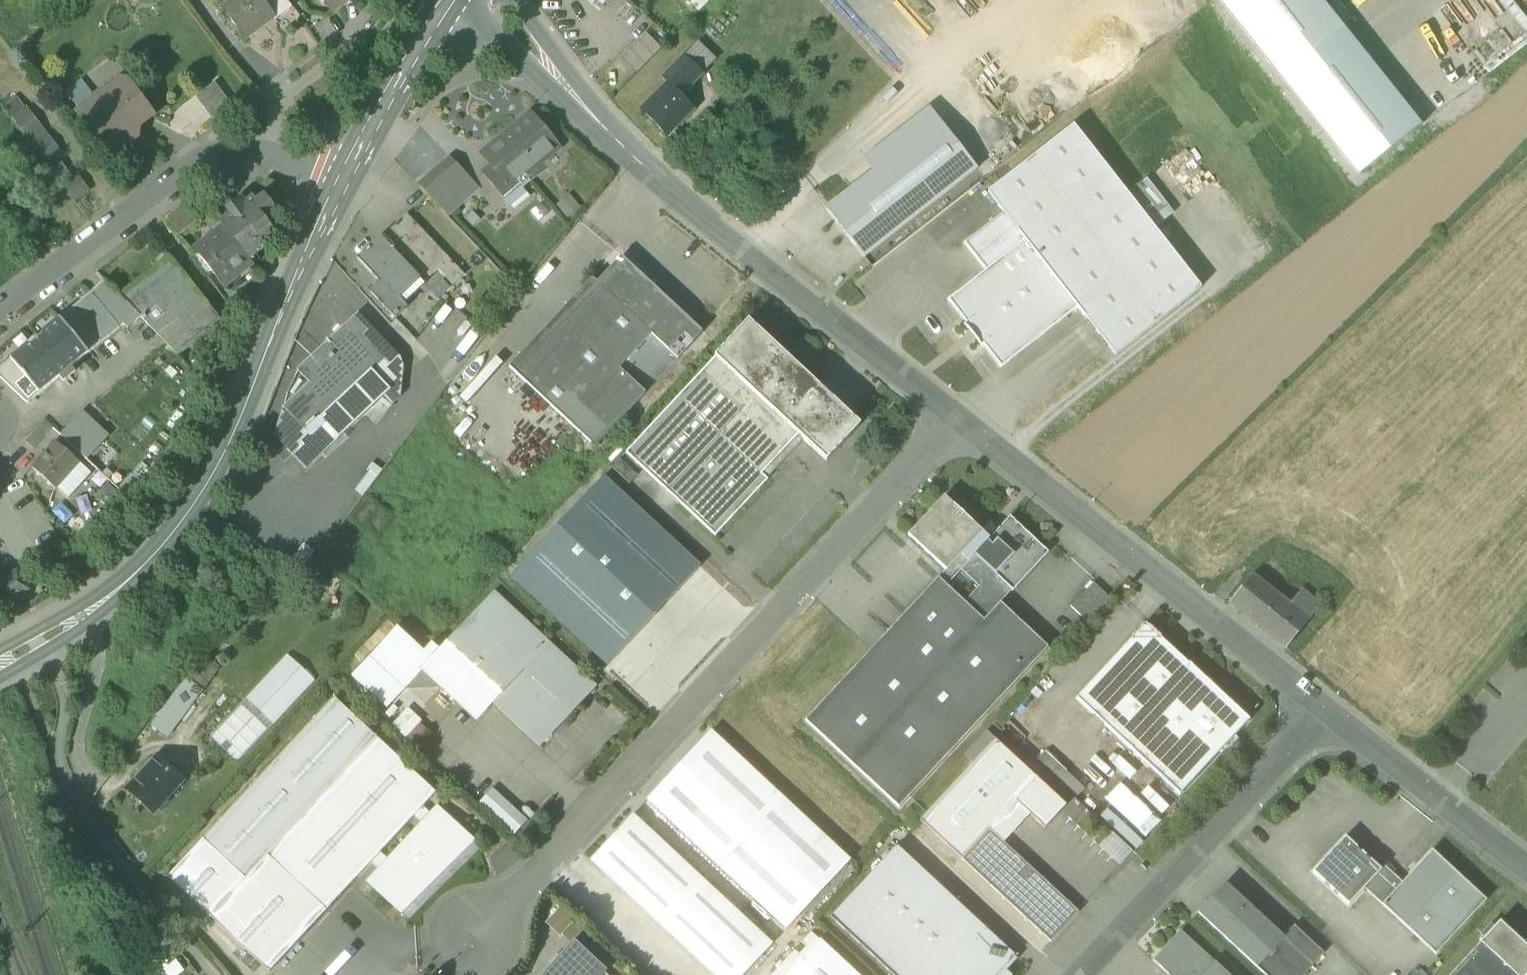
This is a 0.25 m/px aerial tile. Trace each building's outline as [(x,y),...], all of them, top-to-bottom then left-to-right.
[(270,18),(257,0),(238,0),(236,1),(239,6),(226,17),(244,40),(260,27),(259,26),(270,18)] [(270,18),(274,23),(293,9),(286,0),(257,0),(270,18)] [(333,16),(352,0),(319,0),(333,16)] [(1280,78),(1342,29),(1319,0),(1217,0),(1280,78)] [(1280,78),(1358,177),(1420,127),(1342,29),(1280,78)] [(619,58),(636,75),(661,49),(645,33),(619,58)] [(1484,68),(1490,76),(1526,46),(1526,35),(1484,68)] [(697,42),(684,56),(702,74),(716,60),(697,42)] [(641,111),(667,137),(694,109),(681,96),(702,74),(684,56),(662,79),(667,85),(641,111)] [(105,147),(112,148),(123,140),(124,143),(128,143),(135,138),(135,135),(133,132),(135,131),(136,123),(149,113),(126,81),(121,81),(112,87),(112,92),(113,94),(98,105),(88,104),(78,112),(105,147)] [(195,97),(212,120),(231,105),(214,83),(195,97)] [(44,167),(62,154),(21,94),(2,106),(44,167)] [(928,108),(862,160),(872,173),(938,121),(928,108)] [(492,166),(510,187),(511,187),(517,182),(557,148),(530,116),(488,151),(497,162),(492,166)] [(872,173),(826,209),(864,258),(976,170),(938,121),(872,173)] [(987,193),(1003,214),(964,244),(986,271),(948,301),(966,324),(964,326),(981,347),(983,345),(1001,368),(1077,309),(1084,318),(1084,317),(1115,356),(1201,289),(1154,229),(1127,194),(1073,126),(987,193)] [(447,195),(467,176),(451,159),(430,177),(447,195)] [(482,174),(503,199),(514,190),(511,187),(510,187),(492,166),(482,174)] [(419,187),(446,215),(478,188),(467,176),(447,195),(430,177),(419,187)] [(1146,179),(1127,194),(1154,229),(1174,214),(1146,179)] [(529,197),(517,182),(511,187),(514,190),(503,199),(512,211),(529,197)] [(219,223),(224,229),(249,261),(265,248),(260,241),(273,231),(266,222),(277,212),(264,195),(256,201),(253,197),(245,203),(241,198),(226,210),(230,215),(219,223)] [(172,230),(179,239),(198,224),(183,205),(164,220),(172,230)] [(380,239),(399,258),(424,234),(406,215),(380,239)] [(397,477),(490,562),(732,302),(623,216),(503,364),(489,356),(397,477)] [(252,264),(249,261),(224,229),(216,235),(197,251),(196,250),(195,251),(223,287),(252,264)] [(464,276),(424,234),(399,258),(420,281),(423,284),(438,270),(453,286),(464,276)] [(370,293),(395,320),(407,309),(399,301),(420,281),(399,258),(380,239),(358,259),(381,283),(370,293)] [(168,257),(119,296),(128,305),(175,268),(168,257)] [(140,318),(175,354),(217,321),(175,268),(128,305),(127,305),(140,318)] [(60,319),(92,351),(124,325),(127,328),(140,318),(127,305),(128,305),(119,296),(105,282),(60,319)] [(275,436),(306,469),(362,417),(362,412),(381,395),(391,406),(400,398),(403,366),(400,358),(358,314),(297,371),(309,384),(283,408),(275,436)] [(27,404),(59,377),(63,381),(75,372),(71,367),(92,351),(60,319),(0,369),(0,378),(27,404)] [(714,358),(798,436),(803,441),(826,463),(860,426),(748,322),(714,358)] [(761,475),(798,436),(714,358),(625,454),(715,537),(767,481),(767,480),(761,475)] [(82,411),(77,416),(104,441),(109,436),(82,411)] [(95,450),(104,441),(77,416),(69,425),(95,450)] [(30,440),(38,448),(52,432),(44,425),(30,440)] [(87,459),(95,450),(69,425),(60,434),(87,459)] [(761,475),(767,480),(803,441),(798,436),(761,475)] [(31,468),(55,489),(79,463),(55,441),(31,468)] [(612,469),(629,485),(637,477),(620,460),(612,469)] [(603,477),(511,577),(608,667),(700,567),(603,477)] [(946,571),(947,572),(961,556),(982,534),(982,533),(944,497),(908,536),(946,571)] [(1010,517),(989,540),(987,542),(992,547),(998,541),(1013,556),(995,575),(974,556),(967,562),(968,563),(961,571),(979,588),(964,603),(983,621),(1000,603),(1011,591),(1012,592),(1048,553),(1010,517)] [(982,534),(961,556),(967,562),(974,556),(995,575),(1013,556),(998,541),(992,547),(987,542),(989,540),(982,534)] [(288,566),(299,574),(315,553),(304,545),(288,566)] [(938,579),(947,587),(961,571),(968,563),(967,562),(961,556),(947,572),(946,571),(938,579)] [(979,588),(961,571),(947,587),(964,603),(979,588)] [(4,604),(27,589),(16,572),(0,582),(0,597),(4,604)] [(1229,603),(1286,649),(1308,621),(1289,606),(1251,576),(1229,603)] [(1048,648),(1000,603),(983,621),(964,603),(947,587),(938,579),(805,722),(899,809),(1048,648)] [(1070,607),(1087,623),(1110,599),(1093,583),(1070,607)] [(1289,606),(1308,621),(1320,606),(1301,590),(1289,606)] [(494,594),(440,652),(439,653),(475,686),(492,702),(539,746),(594,687),(494,594)] [(1134,754),(1179,796),(1249,721),(1189,665),(1145,625),(1076,699),(1134,753),(1134,754)] [(442,688),(459,704),(475,686),(439,653),(440,652),(432,644),(424,653),(396,628),(369,657),(405,690),(406,689),(423,670),(442,688)] [(198,656),(161,705),(165,708),(169,711),(190,684),(201,693),(218,671),(198,656)] [(210,738),(237,763),(313,682),(286,657),(210,738)] [(387,710),(405,690),(369,657),(351,677),(387,710)] [(423,670),(406,689),(442,688),(423,670)] [(190,684),(169,711),(181,720),(201,693),(190,684)] [(492,702),(475,686),(459,704),(476,720),(492,702)] [(245,880),(267,856),(377,739),(334,700),(203,840),(245,880)] [(152,715),(157,719),(165,708),(161,705),(160,704),(152,715)] [(392,722),(412,743),(428,728),(408,707),(392,722)] [(167,739),(181,720),(169,711),(165,708),(157,719),(151,727),(167,739)] [(850,861),(711,732),(647,801),(786,930),(850,861)] [(326,911),(372,862),(380,854),(436,794),(377,739),(267,856),(326,911)] [(961,859),(1051,942),(1078,913),(1003,844),(989,831),(1015,802),(1030,816),(1044,829),(1066,806),(995,741),(920,821),(961,859)] [(1045,749),(1036,759),(1077,796),(1086,787),(1045,749)] [(129,787),(155,812),(181,783),(155,759),(129,787)] [(1118,782),(1103,798),(1145,837),(1161,820),(1118,782)] [(514,835),(528,820),(493,787),(479,802),(514,835)] [(989,831),(1003,844),(1030,816),(1015,802),(989,831)] [(1107,807),(1098,816),(1136,850),(1145,841),(1107,807)] [(438,810),(389,862),(381,870),(369,883),(399,911),(467,837),(438,810)] [(633,816),(591,861),(714,974),(744,974),(772,945),(633,816)] [(1110,831),(1097,845),(1120,866),(1132,852),(1110,831)] [(1348,906),(1364,889),(1381,870),(1380,870),(1345,837),(1312,872),(1348,906)] [(203,840),(167,878),(269,972),(326,911),(267,856),(245,880),(203,840)] [(892,974),(997,974),(1015,956),(896,847),(830,918),(892,974)] [(1432,851),(1402,883),(1381,905),(1435,955),(1486,901),(1432,851)] [(372,862),(381,870),(389,862),(380,854),(372,862)] [(1364,889),(1381,905),(1402,883),(1383,866),(1380,870),(1381,870),(1364,889)] [(1197,913),(1256,968),(1283,939),(1282,938),(1263,920),(1267,915),(1258,907),(1254,911),(1225,884),(1197,913)] [(545,923),(560,937),(576,920),(562,906),(545,923)] [(1480,943),(1514,974),(1526,974),(1526,948),(1499,922),(1480,943)] [(1282,938),(1283,939),(1256,968),(1264,974),(1304,974),(1323,954),(1293,926),(1282,938)] [(1169,974),(1201,974),(1214,961),(1181,931),(1154,961),(1169,974)] [(820,941),(811,933),(772,974),(788,974),(820,941)] [(606,971),(574,941),(543,974),(603,974),(606,971)] [(820,941),(788,974),(856,974),(820,941)] [(1480,943),(1450,974),(1514,974),(1480,943)] [(1214,961),(1201,974),(1228,974),(1214,961)]
